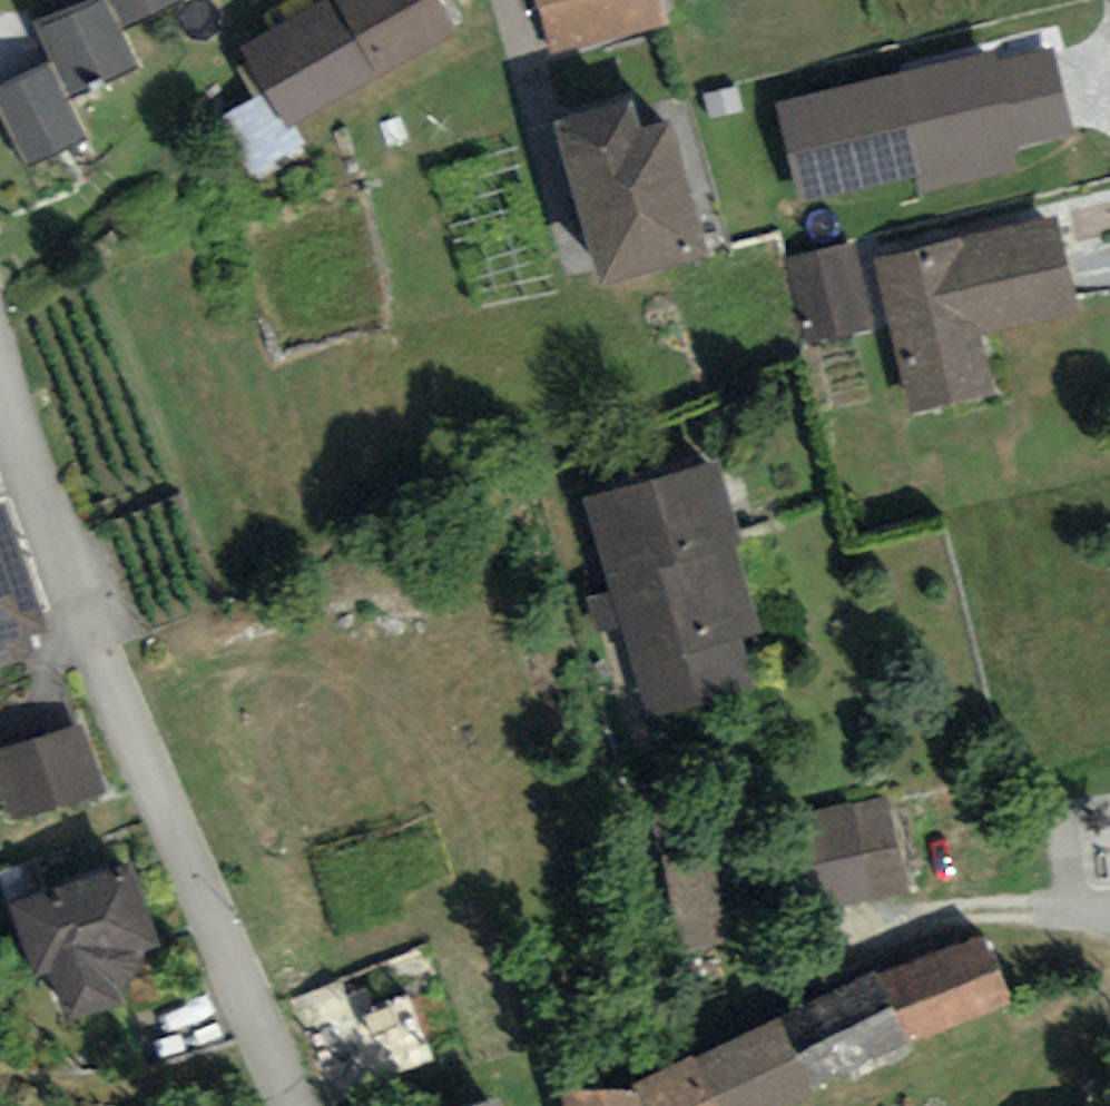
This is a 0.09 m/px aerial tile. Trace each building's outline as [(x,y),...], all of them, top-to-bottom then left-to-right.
[(35,18),(55,59),(0,86),(0,107),(26,160),(87,130),(68,91),(138,57),(121,23),(167,0),(73,0),(35,18)] [(447,0),(308,0),(240,39),(288,120),(459,21),(447,0)] [(548,46),(667,18),(662,0),(537,0),(548,46)] [(1059,29),(779,82),(801,192),(1080,139),(1059,29)] [(632,87),(551,111),(600,275),(710,242),(669,108),(641,116),(632,87)] [(1057,204),(871,253),(913,413),(998,390),(983,333),(1084,306),(1057,204)] [(854,238),(784,254),(801,333),(871,317),(854,238)] [(715,447),(575,490),(646,721),(758,687),(742,634),(760,628),(732,536),(741,533),(715,447)] [(0,742),(0,792),(8,818),(104,789),(82,718),(0,742)] [(884,794),(802,814),(827,911),(908,890),(884,794)] [(679,847),(684,936),(727,933),(721,844),(679,847)] [(129,851),(4,895),(31,972),(44,968),(60,1015),(123,993),(117,978),(135,961),(144,941),(159,936),(129,851)] [(556,1081),(564,1105),(765,1105),(914,1034),(1015,993),(979,930),(879,974),(873,963),(699,1051),(693,1045),(634,1080),(556,1081)]
